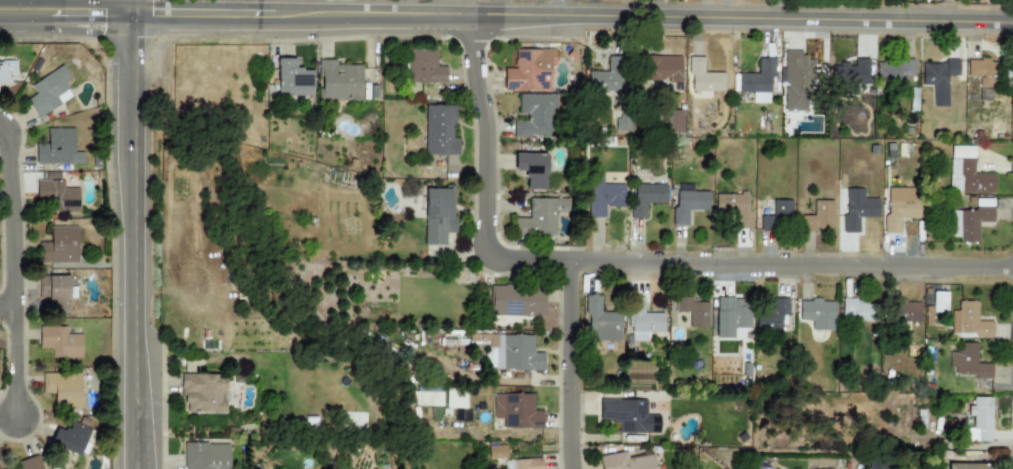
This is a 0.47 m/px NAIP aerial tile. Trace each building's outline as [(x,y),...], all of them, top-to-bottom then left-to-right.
[(408,49),(407,83),(445,84),(445,66),(435,66),(435,49),(408,49)] [(503,90),(549,91),(549,64),(554,64),(555,50),(515,49),(515,69),(504,69),(503,90)] [(810,111),(811,57),(801,57),(801,50),(784,50),(784,80),(788,80),(788,88),(784,88),(784,110),(810,111)] [(681,82),(680,55),(645,56),(645,82),(681,82)] [(587,71),(587,93),(620,94),(622,57),(608,56),(607,72),(587,71)] [(723,73),(703,72),(703,57),(689,57),(688,90),(723,91),(723,73)] [(295,59),(277,58),(276,95),(311,96),(312,70),(294,69),(295,59)] [(771,59),(758,58),(757,74),(734,73),(734,92),(751,93),(751,103),(770,104),(771,59)] [(870,84),(871,60),(854,59),(854,67),(839,66),(839,83),(870,84)] [(360,101),(361,65),(335,65),(335,60),(319,60),(318,101),(360,101)] [(877,78),(914,77),(913,60),(877,61),(877,78)] [(967,60),(967,77),(979,77),(978,88),(995,88),(996,61),(967,60)] [(921,62),(922,86),(932,86),(932,107),(947,107),(947,77),(958,76),(958,61),(921,62)] [(9,83),(9,75),(16,75),(15,62),(0,62),(0,83),(9,83)] [(35,94),(25,100),(36,118),(72,96),(60,78),(66,75),(61,66),(29,85),(35,94)] [(513,137),(554,137),(555,95),(519,94),(518,118),(513,118),(513,137)] [(424,155),(457,155),(457,138),(453,138),(453,105),(425,105),(424,155)] [(681,131),(682,111),(668,110),(667,131),(681,131)] [(612,133),(627,132),(627,115),(612,116),(612,133)] [(73,128),(46,129),(47,144),(35,144),(35,164),(83,163),(82,152),(73,152),(73,128)] [(949,192),(994,193),(994,174),(973,173),(974,146),(950,146),(949,192)] [(545,190),(546,154),(513,153),(513,172),(525,172),(525,189),(545,190)] [(36,204),(47,204),(47,211),(78,211),(77,188),(60,188),(60,172),(41,173),(41,180),(35,180),(36,204)] [(623,184),(588,184),(587,218),(606,219),(606,207),(623,207),(623,184)] [(666,185),(631,184),(630,222),(645,223),(645,203),(665,204),(666,185)] [(708,192),(690,191),(690,185),(675,185),(674,226),(687,226),(688,211),(707,211),(708,192)] [(424,246),(445,246),(446,233),(454,234),(454,189),(425,189),(424,246)] [(878,218),(878,199),(863,199),(863,190),(846,190),(846,216),(842,216),(843,233),(859,233),(858,218),(878,218)] [(715,195),(715,215),(733,215),(734,229),(749,229),(748,194),(715,195)] [(569,199),(529,199),(529,219),(515,219),(515,235),(555,235),(555,213),(569,213),(569,199)] [(920,200),(885,199),(884,234),(897,234),(898,217),(919,218),(920,200)] [(993,222),(993,199),(975,199),(975,210),(959,210),(960,243),(978,243),(978,222),(993,222)] [(791,200),(772,201),(773,216),(760,216),(760,229),(792,228),(791,200)] [(833,226),(833,201),(813,201),(813,216),(801,216),(801,231),(814,232),(814,226),(833,226)] [(77,227),(51,226),(50,242),(39,241),(39,264),(76,265),(77,227)] [(69,276),(39,276),(39,299),(47,299),(47,303),(68,303),(69,276)] [(491,289),(491,316),(543,316),(543,289),(491,289)] [(947,292),(934,292),(934,308),(932,308),(932,312),(946,312),(947,292)] [(587,295),(586,341),(619,342),(620,313),(600,313),(601,296),(587,295)] [(733,339),(733,329),(750,329),(750,303),(741,303),(741,297),(715,298),(716,339),(733,339)] [(663,313),(643,314),(643,298),(633,298),(633,313),(628,313),(629,341),(647,341),(647,332),(663,332),(663,313)] [(757,313),(756,332),(780,332),(780,315),(788,316),(789,300),(769,299),(769,313),(757,313)] [(708,301),(675,300),(675,313),(690,313),(689,328),(708,329),(708,301)] [(920,301),(889,300),(888,321),(920,322),(920,301)] [(835,302),(798,301),(798,321),(811,321),(811,330),(835,331),(835,302)] [(877,303),(842,302),(842,313),(848,313),(848,315),(855,315),(855,322),(877,322),(877,303)] [(951,334),(976,334),(976,339),(993,338),(992,322),(978,322),(977,302),(958,302),(958,311),(951,311),(951,334)] [(81,334),(66,334),(65,326),(38,327),(39,349),(51,349),(51,358),(81,358),(81,334)] [(534,336),(497,335),(496,370),(543,371),(543,353),(533,353),(534,336)] [(991,364),(976,364),(977,344),(960,343),(960,353),(951,353),(951,375),(974,375),(974,379),(991,380),(991,364)] [(80,407),(80,373),(42,373),(42,384),(53,384),(54,408),(80,407)] [(182,375),(181,413),(224,414),(225,375),(182,375)] [(445,408),(465,409),(466,390),(446,389),(445,408)] [(443,407),(443,392),(412,391),(412,406),(443,407)] [(534,394),(493,394),(493,418),(503,419),(503,429),(543,429),(543,412),(533,412),(534,394)] [(991,442),(991,398),(973,398),(973,406),(967,407),(967,416),(973,416),(973,429),(964,429),(964,442),(991,442)] [(647,400),(600,400),(599,422),(618,422),(618,434),(659,434),(659,415),(646,415),(647,400)] [(63,430),(56,427),(49,443),(78,456),(90,429),(68,419),(63,430)] [(185,443),(185,468),(229,468),(229,444),(185,443)] [(488,459),(506,458),(505,446),(488,447),(488,459)] [(627,457),(626,452),(598,457),(600,468),(655,468),(653,453),(627,457)] [(513,468),(541,468),(541,458),(513,459),(513,468)]
